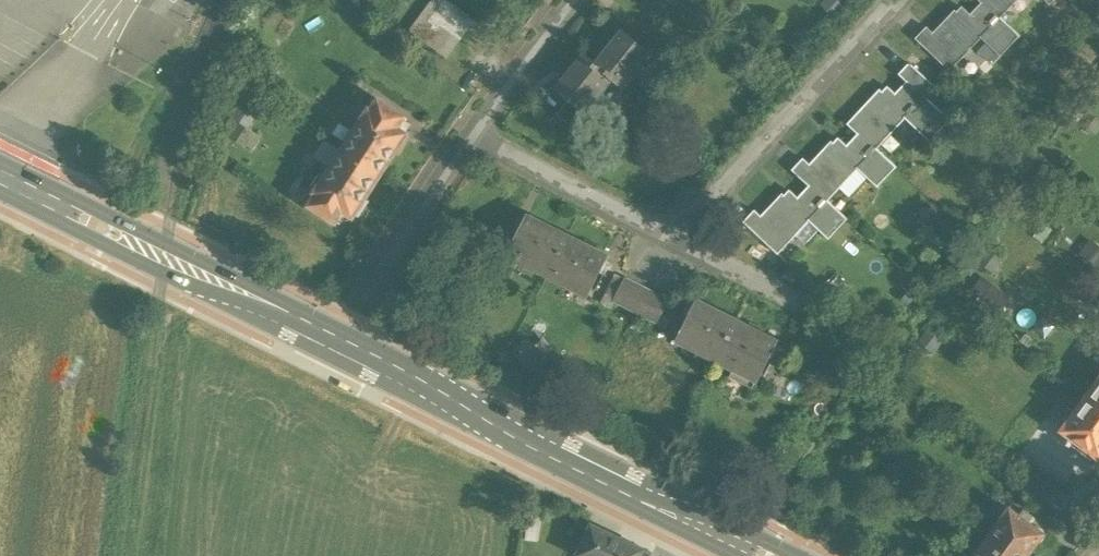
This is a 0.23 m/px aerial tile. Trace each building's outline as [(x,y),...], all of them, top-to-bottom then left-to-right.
[(409,31),(427,44),(456,6),(449,0),(432,0),(409,31)] [(837,0),(821,0),(818,3),(830,15),(841,4),(837,0)] [(934,35),(927,29),(916,41),(950,73),(981,40),(1000,58),(1018,39),(999,21),(1019,0),(976,0),(982,5),(974,13),(969,9),(964,14),(959,9),(934,35)] [(456,6),(427,44),(446,59),(475,20),(456,6)] [(670,43),(650,27),(638,42),(654,55),(658,58),(670,43)] [(599,66),(598,67),(614,80),(626,90),(654,55),(638,42),(626,32),(599,66)] [(586,56),(558,90),(571,100),(587,113),(614,80),(598,67),(599,66),(586,56)] [(782,194),(761,218),(754,211),(743,223),(778,255),(808,222),(827,241),(846,220),(827,202),(857,171),(876,189),(895,169),(876,150),(905,119),(930,142),(948,121),(924,99),(934,88),(910,65),(900,76),(908,84),(897,95),(890,89),(885,95),(880,90),(848,124),(859,134),(848,146),(842,140),(837,146),(832,142),(810,165),(804,159),(793,170),(810,186),(797,200),(791,194),(787,199),(782,194)] [(404,117),(378,100),(371,111),(369,109),(316,192),(318,194),(311,204),(336,221),(343,210),(353,216),(355,213),(359,216),(369,201),(364,198),(395,151),(399,154),(408,140),(404,137),(406,134),(397,127),(404,117)] [(587,113),(571,100),(558,116),(578,133),(591,117),(587,113)] [(255,115),(241,106),(232,119),(246,129),(255,115)] [(1079,126),(1093,136),(1098,128),(1098,122),(1088,114),(1079,126)] [(606,256),(527,215),(507,254),(508,255),(506,259),(527,270),(529,264),(566,283),(563,288),(584,299),(606,256)] [(988,250),(978,262),(992,273),(1002,260),(988,250)] [(668,300),(625,279),(615,300),(657,322),(668,300)] [(954,294),(945,307),(959,317),(968,305),(954,294)] [(777,342),(696,301),(677,339),(678,340),(675,345),(697,356),(700,351),(734,368),(730,376),(752,388),(756,379),(757,380),(777,342)] [(752,388),(730,376),(724,387),(746,398),(752,388)] [(1062,431),(1067,435),(1063,441),(1089,460),(1094,454),(1098,458),(1098,381),(1062,431)] [(1009,509),(975,555),(1027,555),(1037,542),(1040,542),(1043,541),(1044,539),(1045,536),(1045,533),(1043,530),(1041,528),(1038,528),(1035,528),(1027,522),(1031,516),(1023,511),(1019,517),(1009,509)] [(541,516),(528,514),(525,539),(538,541),(541,516)] [(592,524),(577,555),(580,555),(609,555),(618,537),(592,524)] [(618,537),(609,555),(641,555),(644,550),(618,537)]
